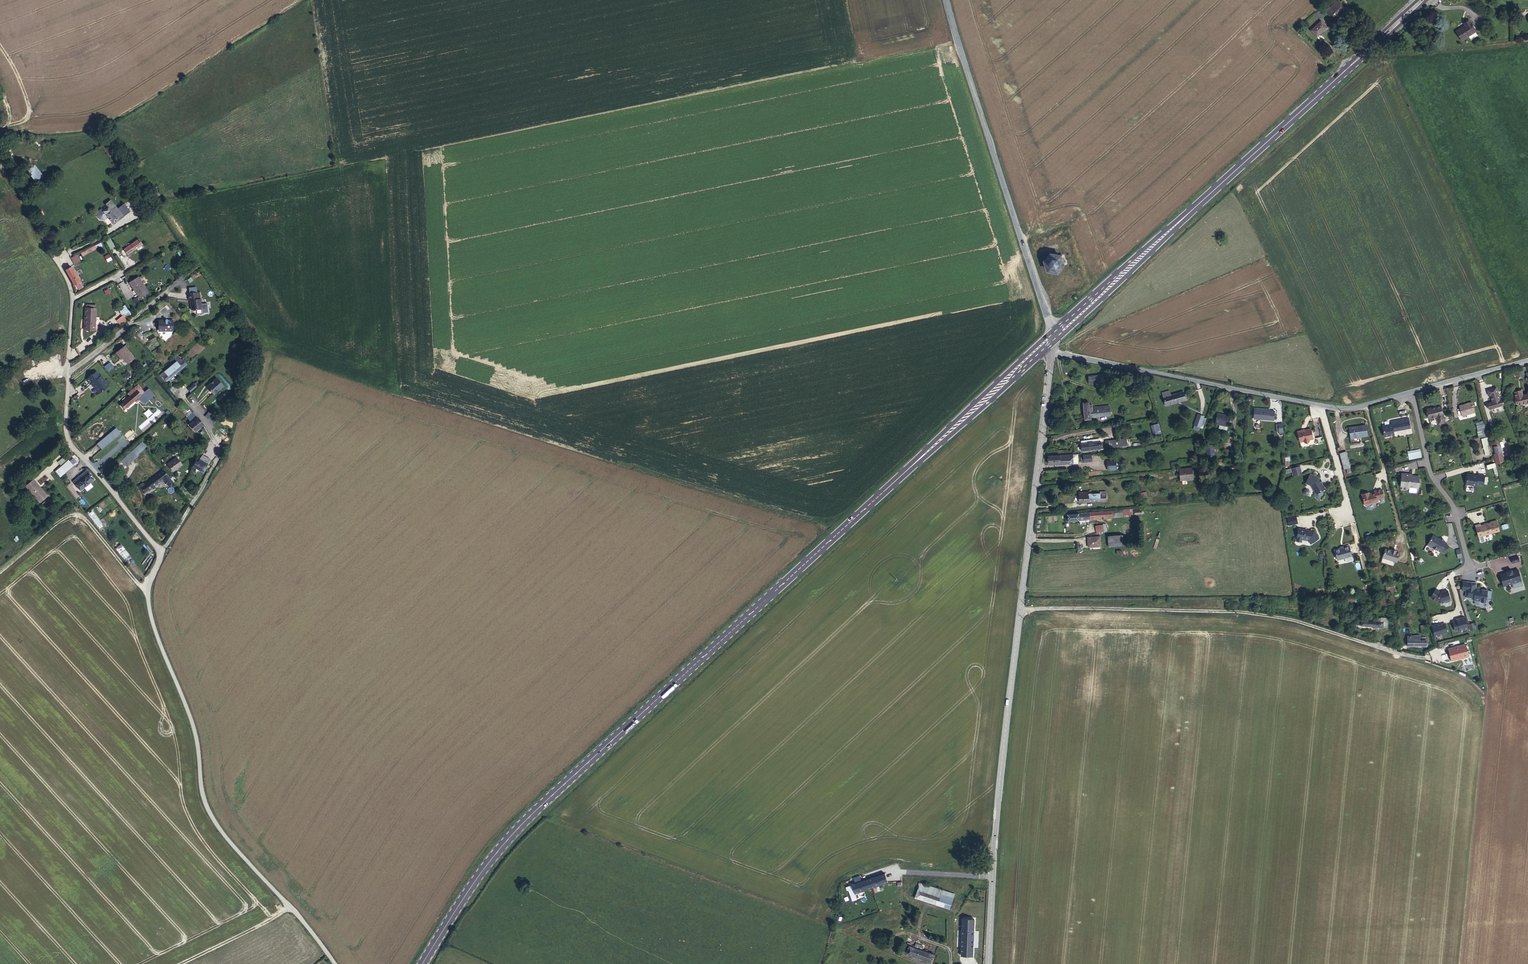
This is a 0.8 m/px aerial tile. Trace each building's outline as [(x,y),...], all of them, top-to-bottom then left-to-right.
[(1334,21),(1347,10),(1338,0),(1330,8),(1330,9),(1327,12),(1334,21)] [(1320,19),(1324,16),(1319,11),(1316,14),(1320,19)] [(1462,40),(1476,31),(1469,20),(1464,23),(1465,25),(1456,31),(1462,40)] [(1317,37),(1327,27),(1321,21),(1311,30),(1317,37)] [(27,170),(34,182),(43,177),(36,165),(27,170)] [(109,204),(112,208),(107,211),(106,210),(102,212),(101,216),(103,219),(106,220),(110,217),(116,225),(122,221),(122,220),(120,218),(125,215),(121,210),(114,200),(109,204)] [(128,204),(121,210),(125,215),(126,217),(127,218),(134,213),(128,204)] [(145,244),(142,238),(127,249),(131,254),(145,244)] [(82,260),(78,254),(74,256),(72,257),(76,264),(82,260)] [(1061,258),(1060,256),(1059,256),(1058,255),(1057,254),(1055,254),(1054,254),(1052,254),(1051,255),(1050,255),(1049,256),(1048,257),(1047,257),(1046,258),(1046,260),(1045,261),(1045,263),(1045,264),(1045,266),(1046,267),(1046,268),(1047,269),(1048,270),(1049,271),(1050,271),(1051,272),(1052,272),(1054,272),(1055,272),(1057,272),(1058,271),(1060,270),(1061,269),(1062,267),(1063,267),(1063,265),(1063,263),(1063,262),(1063,261),(1063,260),(1062,258),(1061,258)] [(86,285),(73,266),(67,269),(79,289),(86,285)] [(141,278),(131,284),(134,288),(135,288),(142,299),(150,294),(141,278)] [(200,293),(190,294),(191,301),(192,301),(193,311),(203,310),(203,300),(200,300),(200,293)] [(126,306),(121,309),(127,319),(132,316),(126,306)] [(167,320),(168,320),(168,316),(169,316),(174,312),(171,309),(169,310),(167,307),(161,311),(164,315),(166,313),(166,314),(166,320),(167,320)] [(87,309),(86,309),(85,319),(86,319),(86,325),(95,326),(97,310),(96,310),(87,309)] [(86,319),(85,319),(84,331),(95,332),(95,326),(86,325),(86,319)] [(166,320),(160,320),(160,330),(163,330),(164,331),(174,331),(174,320),(168,320),(167,320),(166,320)] [(136,356),(127,344),(117,351),(122,357),(124,355),(129,361),(136,356)] [(164,376),(168,381),(190,362),(184,354),(183,354),(179,358),(161,373),(164,376)] [(106,357),(100,362),(104,367),(110,362),(106,357)] [(98,369),(88,376),(92,381),(93,381),(100,391),(110,383),(103,373),(102,374),(98,369)] [(126,380),(131,374),(127,371),(122,376),(126,380)] [(1103,381),(1103,375),(1088,376),(1089,383),(1103,381)] [(223,380),(213,388),(218,396),(224,392),(225,392),(229,389),(223,380)] [(199,383),(193,389),(196,392),(202,387),(199,383)] [(1490,395),(1492,402),(1500,399),(1496,387),(1487,390),(1489,395),(1490,395)] [(136,402),(145,395),(141,391),(139,388),(132,394),(134,396),(123,405),(127,410),(128,409),(130,412),(138,405),(136,402)] [(1523,395),(1521,390),(1514,392),(1518,405),(1527,402),(1527,394),(1523,395)] [(1168,394),(1163,396),(1166,405),(1185,400),(1183,392),(1171,396),(1169,396),(1168,394)] [(1489,409),(1504,405),(1502,399),(1500,399),(1492,402),(1488,403),(1489,409)] [(183,403),(179,407),(189,418),(195,413),(185,401),(183,403)] [(1109,406),(1092,407),(1092,404),(1092,402),(1083,403),(1085,420),(1091,419),(1091,416),(1110,414),(1109,406)] [(1475,412),(1472,402),(1459,406),(1462,416),(1475,412)] [(1437,417),(1438,424),(1445,423),(1441,406),(1428,409),(1430,418),(1437,417)] [(1270,410),(1254,408),(1254,413),(1252,413),(1251,416),(1254,416),(1254,419),(1274,420),(1275,411),(1270,411),(1270,410)] [(195,413),(189,418),(197,427),(195,428),(199,432),(208,425),(196,412),(195,413)] [(1220,425),(1228,426),(1228,427),(1230,416),(1217,413),(1215,424),(1220,425)] [(216,414),(212,419),(217,424),(222,419),(216,414)] [(1200,427),(1203,418),(1204,416),(1198,414),(1194,425),(1195,425),(1194,429),(1198,430),(1199,427),(1200,427)] [(1431,426),(1438,424),(1437,417),(1430,418),(1431,426)] [(1409,421),(1408,421),(1400,423),(1399,419),(1391,421),(1391,424),(1392,424),(1393,430),(1410,427),(1409,421)] [(1479,438),(1487,436),(1484,420),(1476,422),(1479,438)] [(1154,435),(1161,433),(1158,424),(1151,426),(1154,435)] [(1392,424),(1391,424),(1382,426),(1384,436),(1394,434),(1393,430),(1392,424)] [(231,429),(223,425),(219,433),(227,437),(231,429)] [(1368,436),(1366,425),(1349,428),(1351,438),(1368,436)] [(117,426),(98,442),(102,448),(122,432),(117,426)] [(1302,431),(1302,430),(1298,431),(1300,442),(1304,441),(1304,442),(1305,443),(1308,442),(1309,440),(1313,439),(1311,429),(1304,430),(1302,431)] [(1486,437),(1481,439),(1485,455),(1490,454),(1486,437)] [(1495,453),(1494,454),(1497,463),(1504,461),(1497,438),(1493,439),(1495,453)] [(1119,446),(1118,439),(1109,440),(1110,448),(1119,446)] [(1100,442),(1092,443),(1081,444),(1082,451),(1101,449),(1100,442)] [(1215,457),(1213,445),(1208,446),(1206,446),(1208,458),(1215,457)] [(141,446),(132,454),(136,459),(145,450),(141,446)] [(1422,456),(1420,449),(1407,452),(1409,459),(1422,456)] [(1344,469),(1350,467),(1346,451),(1339,453),(1344,469)] [(76,464),(81,459),(74,453),(70,458),(76,464)] [(137,460),(136,459),(132,454),(121,464),(126,470),(137,460)] [(1056,464),(1058,464),(1061,464),(1078,464),(1078,454),(1073,455),(1060,455),(1048,456),(1049,464),(1056,464)] [(172,473),(183,466),(177,457),(166,464),(172,473)] [(1220,466),(1227,463),(1225,457),(1218,460),(1220,466)] [(67,459),(59,466),(64,472),(72,465),(67,459)] [(1117,461),(1108,461),(1109,469),(1117,469),(1117,461)] [(198,462),(194,467),(205,473),(209,466),(205,463),(203,465),(198,462)] [(64,472),(59,466),(54,470),(59,476),(64,472)] [(1194,479),(1193,468),(1179,469),(1180,480),(1194,479)] [(174,481),(165,470),(147,485),(145,483),(139,489),(144,496),(165,480),(169,485),(174,481)] [(93,479),(86,471),(71,483),(76,491),(93,479)] [(1401,484),(1400,487),(1400,489),(1406,489),(1407,487),(1418,488),(1419,476),(1414,476),(1414,477),(1412,476),(1412,474),(1400,473),(1399,484),(1401,484)] [(1319,478),(1310,474),(1306,483),(1312,486),(1316,493),(1316,494),(1322,490),(1324,490),(1324,487),(1319,478)] [(1478,474),(1477,476),(1467,474),(1466,484),(1476,486),(1477,484),(1483,485),(1485,475),(1478,474)] [(49,498),(33,479),(25,486),(41,505),(49,498)] [(1384,497),(1382,489),(1374,491),(1375,492),(1369,494),(1368,492),(1362,494),(1364,505),(1377,501),(1377,499),(1384,497)] [(1324,493),(1322,490),(1316,494),(1316,493),(1315,494),(1317,497),(1318,496),(1320,499),(1322,498),(1321,496),(1324,495),(1324,493)] [(1100,493),(1092,494),(1092,492),(1079,492),(1079,502),(1106,501),(1106,493),(1100,493)] [(104,517),(109,523),(119,514),(114,509),(104,517)] [(88,513),(97,527),(102,524),(93,510),(88,513)] [(1112,517),(1112,511),(1068,514),(1068,521),(1080,520),(1080,522),(1085,521),(1085,519),(1090,518),(1090,519),(1112,517)] [(1297,519),(1295,514),(1287,517),(1289,525),(1292,524),(1291,521),(1297,519)] [(1499,531),(1496,520),(1491,522),(1480,525),(1480,524),(1475,526),(1478,534),(1482,533),(1483,536),(1484,535),(1499,531)] [(1314,532),(1299,529),(1297,538),(1302,539),(1303,539),(1307,539),(1310,544),(1319,539),(1314,532)] [(1109,547),(1120,546),(1119,537),(1119,535),(1108,536),(1109,547)] [(1446,544),(1447,543),(1433,535),(1427,544),(1428,545),(1431,547),(1432,547),(1441,552),(1445,554),(1449,546),(1446,544)] [(1101,546),(1100,536),(1088,537),(1088,547),(1101,546)] [(119,542),(113,547),(126,562),(132,557),(119,542)] [(1351,555),(1348,544),(1343,545),(1344,547),(1340,548),(1334,549),(1337,559),(1351,555)] [(1391,550),(1385,548),(1382,557),(1397,562),(1400,553),(1396,552),(1396,550),(1391,549),(1391,550)] [(1500,574),(1504,586),(1521,580),(1518,569),(1512,571),(1512,569),(1507,571),(1507,572),(1500,574)] [(1395,613),(1400,612),(1394,581),(1385,583),(1388,595),(1391,594),(1395,613)] [(1476,583),(1467,582),(1466,590),(1465,601),(1473,602),(1473,605),(1480,606),(1481,607),(1484,607),(1485,606),(1486,603),(1487,604),(1491,604),(1492,596),(1486,595),(1486,597),(1484,597),(1484,594),(1483,594),(1483,593),(1475,592),(1476,583)] [(1437,589),(1432,597),(1441,602),(1445,601),(1447,602),(1450,601),(1451,599),(1448,590),(1445,591),(1445,592),(1443,592),(1437,589)] [(1390,605),(1388,597),(1377,599),(1377,605),(1382,604),(1383,606),(1390,605)] [(1381,617),(1380,621),(1362,620),(1361,626),(1387,628),(1387,622),(1387,618),(1381,617)] [(1453,620),(1455,632),(1469,629),(1467,617),(1453,620)] [(1445,622),(1432,626),(1436,638),(1449,633),(1445,622)] [(1420,637),(1420,635),(1407,636),(1407,646),(1426,646),(1426,637),(1421,637),(1420,637)] [(1466,644),(1449,648),(1452,661),(1469,657),(1466,644)] [(888,882),(886,878),(853,889),(855,893),(888,882)] [(918,888),(953,899),(955,894),(943,890),(919,883),(918,888)] [(950,909),(953,899),(918,888),(915,897),(950,909)] [(961,956),(972,957),(974,919),(963,919),(961,956)] [(932,962),(935,955),(909,946),(907,953),(932,962)]
